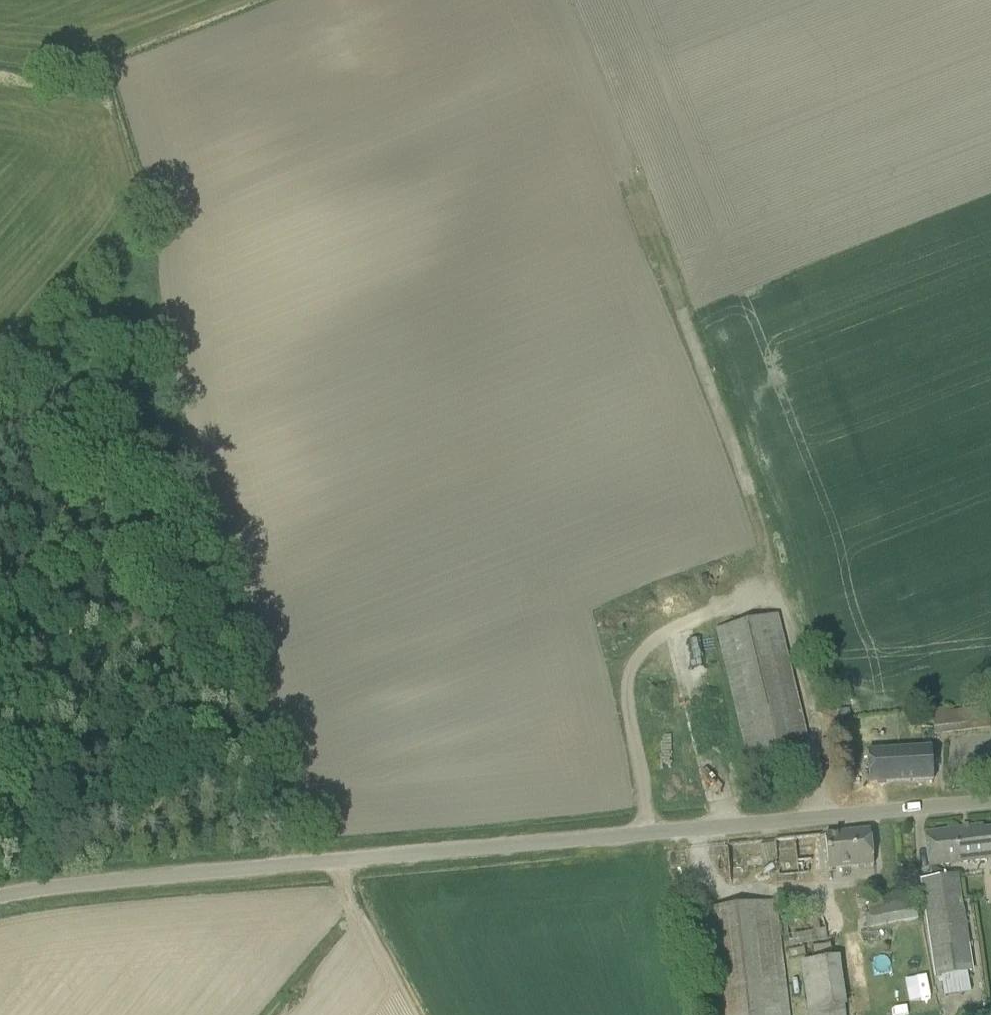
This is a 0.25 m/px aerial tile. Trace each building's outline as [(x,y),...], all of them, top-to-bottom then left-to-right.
[(806,739),(801,720),(776,615),(716,629),(746,754),(806,739)] [(934,735),(990,728),(988,708),(946,713),(945,708),(937,709),(937,714),(932,715),(934,735)] [(869,785),(933,781),(931,749),(867,753),(869,785)] [(983,831),(983,826),(925,834),(929,867),(990,860),(990,830),(983,831)] [(828,871),(873,866),(869,831),(824,836),(828,871)] [(935,978),(972,972),(958,874),(920,880),(935,978)] [(866,930),(919,921),(914,896),(867,905),(868,915),(864,916),(866,930)] [(776,903),(776,901),(695,911),(707,1014),(790,1014),(778,917),(781,916),(780,902),(776,903)] [(844,958),(804,959),(806,1014),(846,1014),(844,958)]
